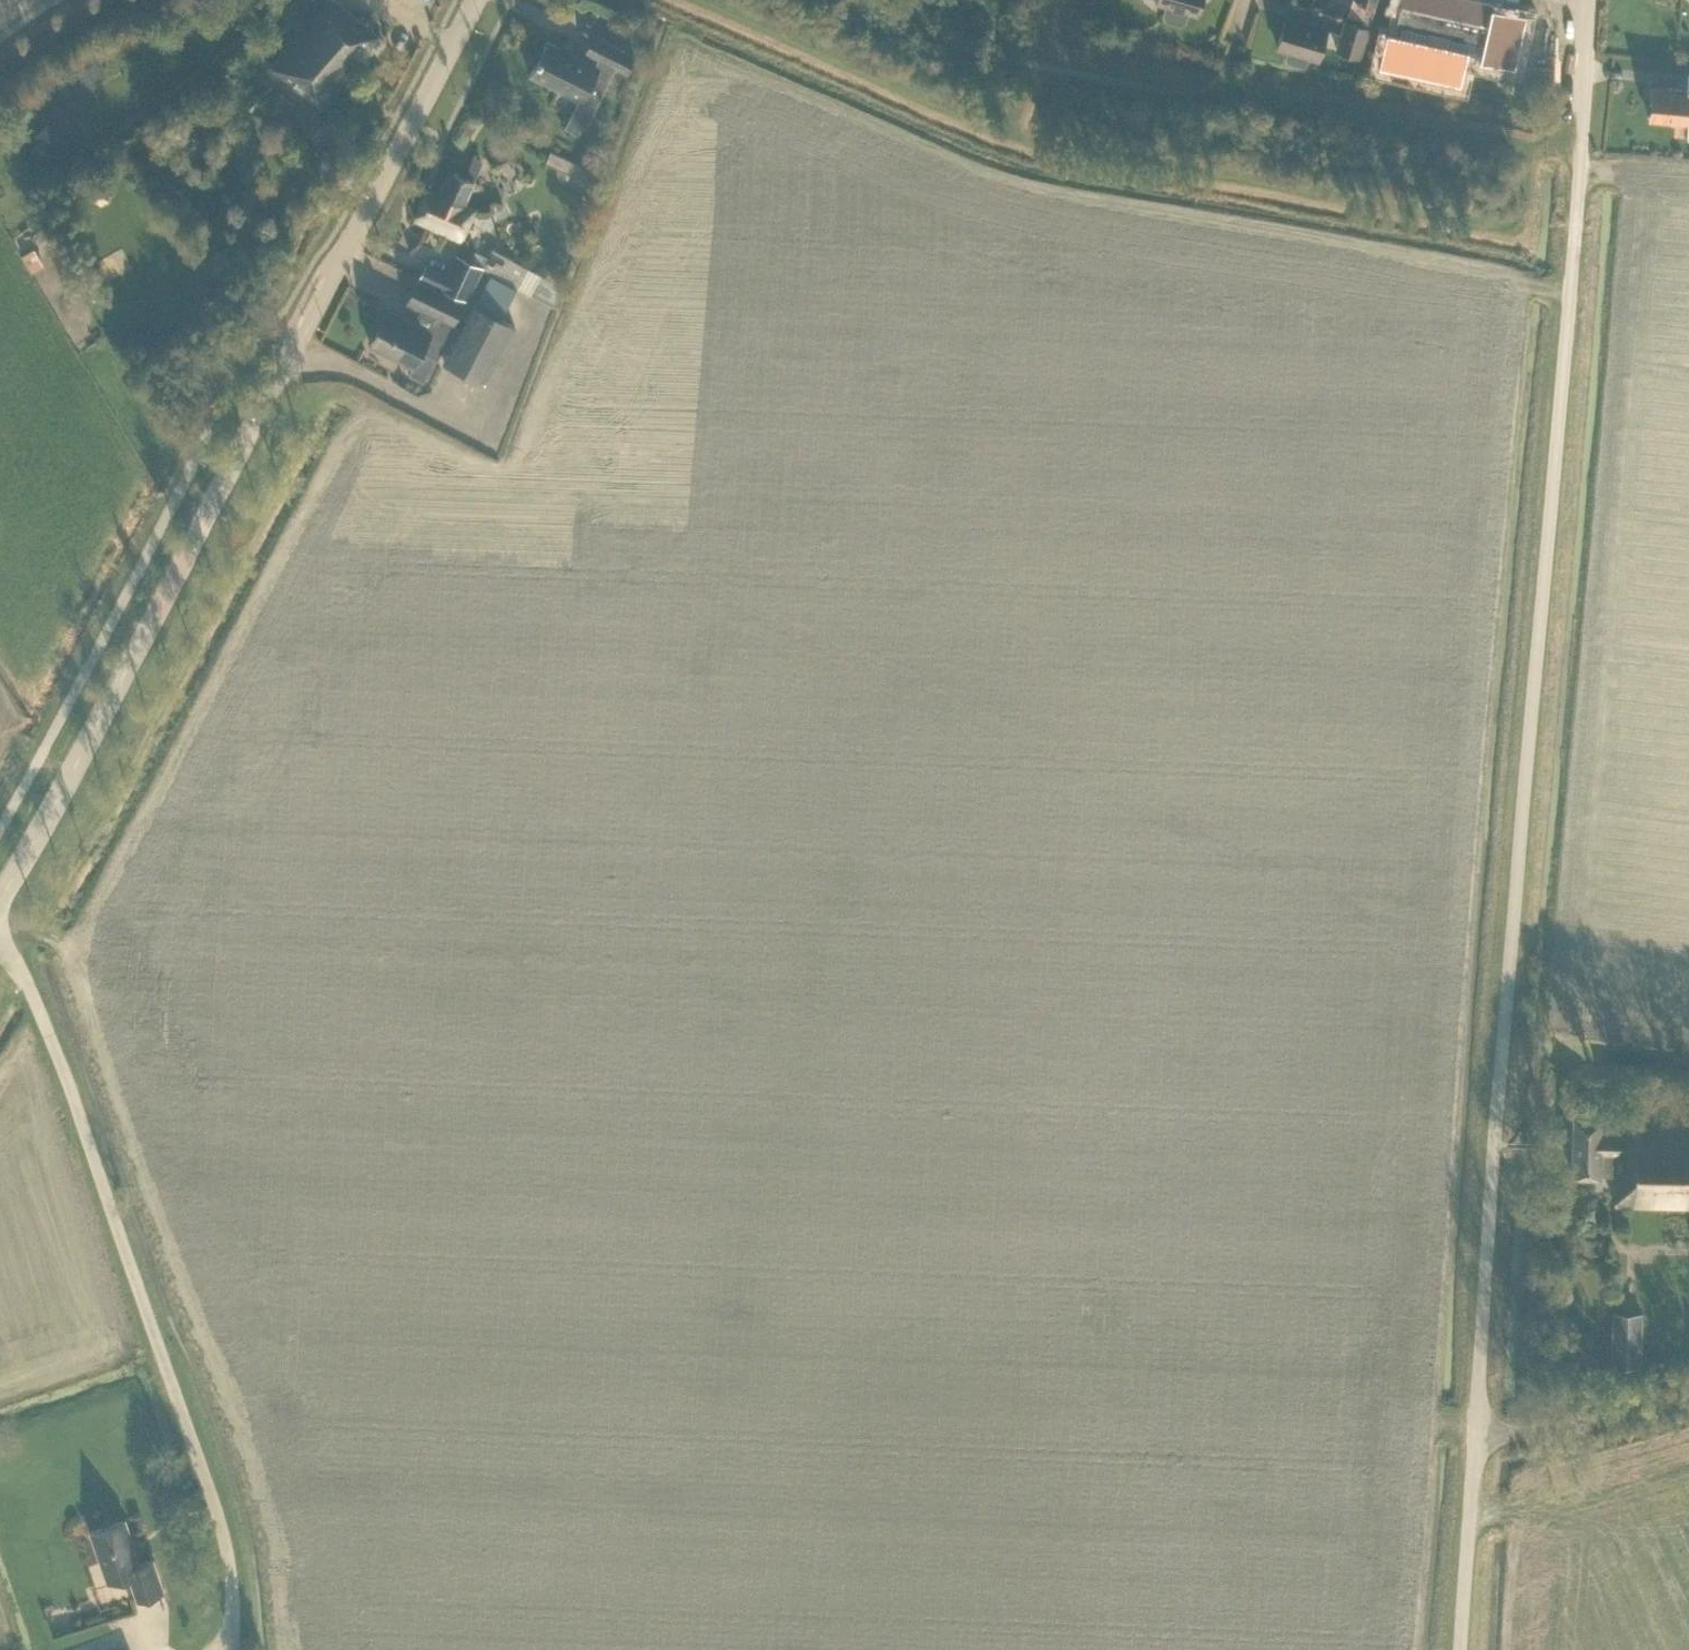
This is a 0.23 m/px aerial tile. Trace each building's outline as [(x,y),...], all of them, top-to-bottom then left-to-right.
[(336,0),(295,0),(289,7),(306,21),(270,66),(320,106),(344,75),(349,79),(382,38),(336,0)] [(1155,0),(1166,3),(1163,14),(1166,19),(1180,23),(1186,21),(1189,10),(1197,12),(1200,0),(1155,0)] [(1375,5),(1358,0),(1351,0),(1347,15),(1360,19),(1359,23),(1369,26),(1375,5)] [(1467,49),(1480,52),(1479,59),(1514,67),(1525,14),(1474,3),(1475,0),(1397,0),(1396,4),(1400,5),(1394,33),(1386,31),(1378,65),(1460,83),(1467,49)] [(1285,15),(1276,45),(1288,49),(1286,56),(1288,60),(1303,64),(1307,62),(1309,55),(1318,57),(1326,28),(1285,15)] [(1334,49),(1361,57),(1370,27),(1343,19),(1334,49)] [(594,65),(547,40),(530,74),(579,99),(565,126),(579,133),(583,124),(586,125),(595,107),(615,65),(626,71),(634,55),(602,39),(595,54),(598,56),(594,65)] [(1649,118),(1684,121),(1685,101),(1688,101),(1688,72),(1687,72),(1686,87),(1666,85),(1666,89),(1651,88),(1649,118)] [(414,217),(461,239),(475,209),(463,204),(474,181),(450,169),(439,192),(428,187),(414,217)] [(493,246),(483,266),(556,304),(563,283),(493,246)] [(22,257),(31,273),(44,265),(35,250),(22,257)] [(446,273),(441,285),(468,297),(483,263),(470,258),(460,280),(446,273)] [(447,336),(449,337),(454,327),(452,326),(464,303),(418,279),(407,300),(421,308),(413,323),(387,309),(369,343),(413,366),(421,349),(436,357),(447,336)] [(459,330),(454,327),(449,337),(454,340),(443,361),(484,382),(514,326),(473,304),(459,330)] [(1601,1174),(1601,1172),(1616,1173),(1615,1204),(1688,1206),(1688,1127),(1636,1125),(1636,1130),(1603,1129),(1603,1116),(1575,1115),(1573,1173),(1601,1174)] [(1611,1363),(1639,1364),(1640,1311),(1612,1311),(1611,1363)] [(129,1573),(138,1598),(164,1590),(153,1558),(140,1563),(125,1519),(91,1531),(108,1580),(129,1573)]
